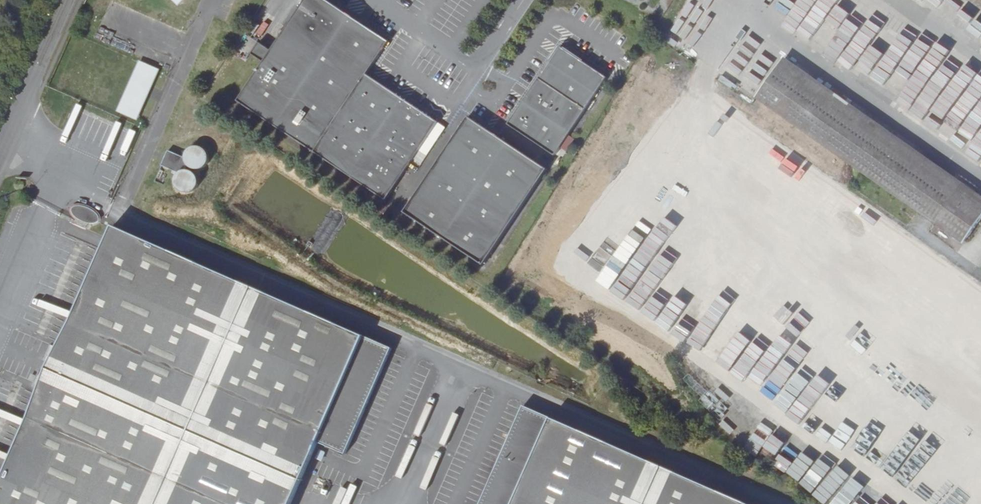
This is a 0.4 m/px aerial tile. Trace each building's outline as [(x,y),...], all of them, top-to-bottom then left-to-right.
[(238,102),(315,152),(368,75),(389,42),(325,0),(305,0),(271,51),(259,43),(251,55),(264,63),(238,102)] [(742,36),(738,42),(729,37),(713,63),(735,77),(756,44),(742,36)] [(832,38),(832,50),(847,50),(847,39),(832,38)] [(607,76),(562,47),(538,78),(586,109),(607,76)] [(139,60),(117,112),(137,121),(159,69),(139,60)] [(943,188),(948,180),(780,62),(775,70),(943,188)] [(156,70),(140,63),(119,111),(135,118),(145,96),(142,95),(146,84),(149,86),(156,70)] [(775,70),(753,102),(961,248),(980,219),(980,203),(948,180),(943,188),(775,70)] [(395,92),(368,75),(315,152),(342,173),(395,92)] [(745,77),(737,88),(748,96),(757,86),(745,77)] [(556,154),(586,109),(538,78),(509,123),(556,154)] [(438,122),(395,92),(342,173),(385,200),(438,122)] [(547,168),(470,116),(405,213),(483,265),(547,168)] [(964,126),(978,131),(980,122),(980,121),(967,116),(964,126)] [(185,158),(168,152),(162,167),(179,173),(177,176),(175,179),(175,183),(175,186),(177,190),(181,193),(184,194),(189,195),(192,193),(195,191),(197,188),(199,184),(199,180),(197,177),(194,173),(190,171),(186,171),(187,165),(191,168),(195,170),(199,170),(203,168),(207,165),(209,161),(209,156),(207,151),(203,148),(199,146),(193,146),(189,148),(186,153),(185,158)] [(80,208),(78,209),(76,211),(75,214),(76,216),(77,219),(81,221),(86,223),(95,225),(96,224),(98,223),(99,222),(100,220),(100,219),(99,217),(96,214),(93,211),(86,209),(80,208)] [(114,228),(0,489),(0,503),(294,503),(320,443),(347,454),(394,348),(114,228)] [(525,405),(483,503),(755,503),(525,405)]
